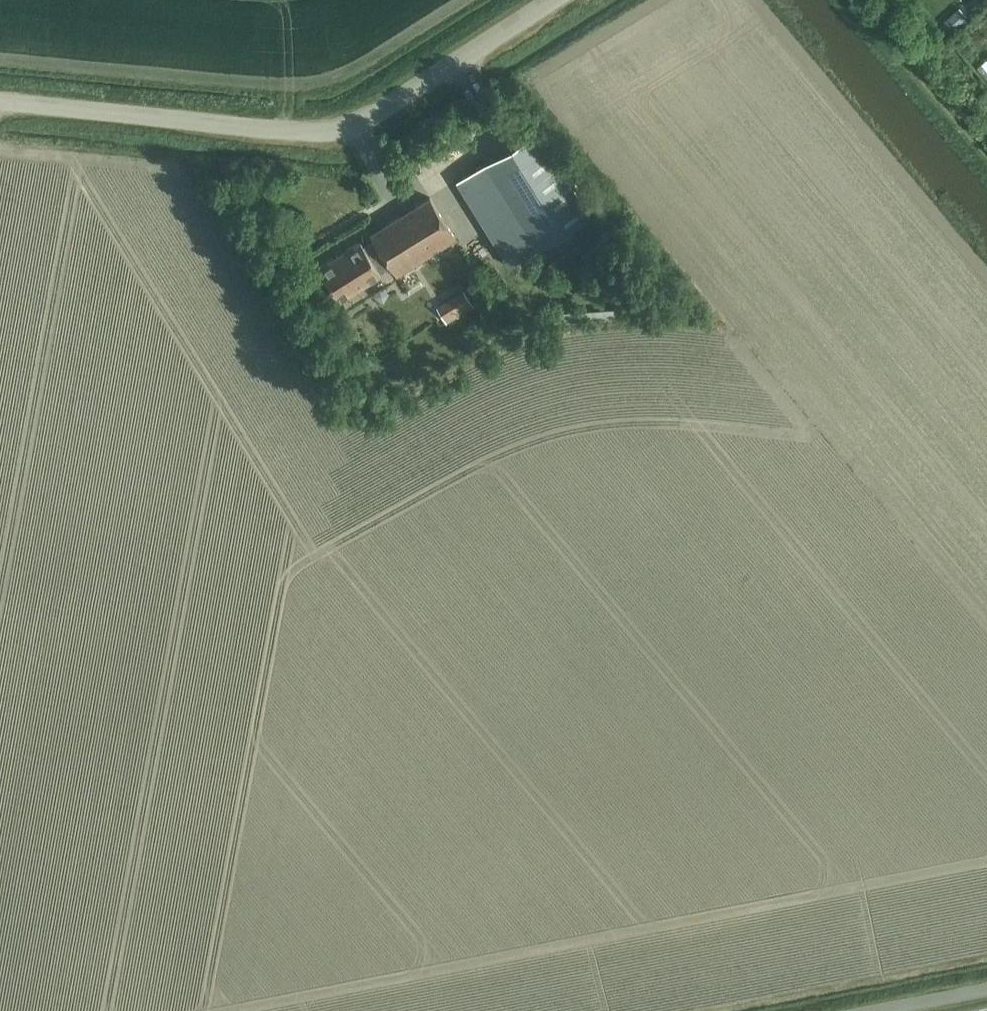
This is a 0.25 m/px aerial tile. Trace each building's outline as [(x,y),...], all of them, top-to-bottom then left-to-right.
[(487,232),(508,266),(588,216),(535,130),(483,163),(515,214),(507,219),(475,169),(457,180),(488,231),(487,232)] [(389,266),(395,275),(454,237),(429,197),(317,267),(338,301),(380,275),(379,272),(389,266)]
